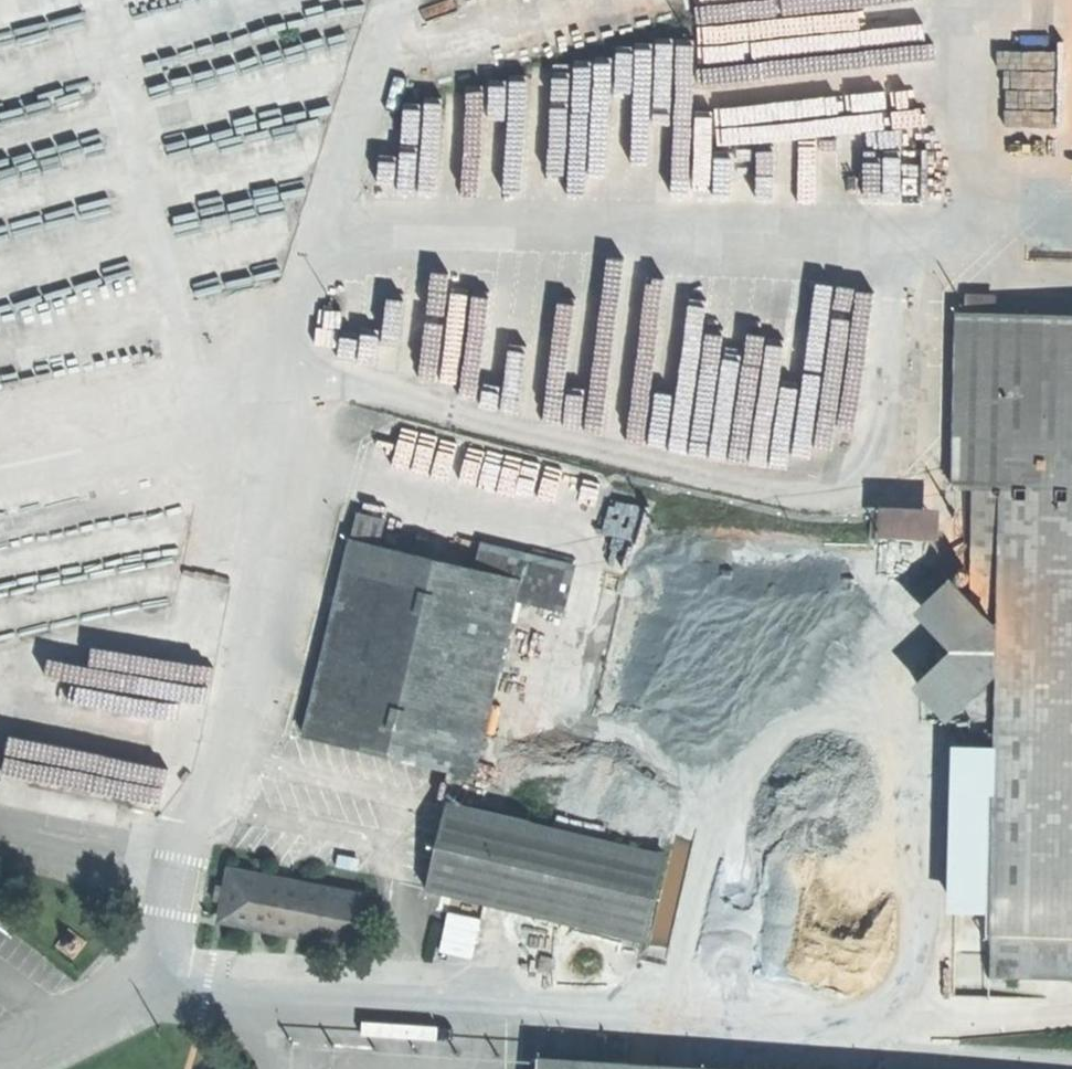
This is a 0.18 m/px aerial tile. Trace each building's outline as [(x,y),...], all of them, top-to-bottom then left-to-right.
[(1018,36),(1015,129),(1061,131),(1065,38),(1018,36)] [(513,184),(511,83),(473,84),(473,98),(406,100),(407,140),(419,139),(420,169),(446,168),(447,186),(513,184)] [(957,312),(955,486),(975,487),(973,604),(995,628),(998,494),(1002,495),(1002,488),(1041,489),(1029,978),(1071,979),(1071,314),(957,312)] [(418,479),(456,483),(461,437),(423,433),(418,479)] [(531,479),(535,459),(496,450),(486,494),(505,497),(510,475),(531,479)] [(969,794),(994,795),(990,977),(1029,978),(1041,489),(1002,488),(1002,495),(995,750),(970,749),(969,794)] [(883,506),(884,538),(947,537),(946,505),(883,506)] [(353,540),(381,547),(387,522),(360,515),(353,540)] [(523,585),(490,576),(477,573),(381,547),(353,540),(302,733),(472,778),(517,605),(523,585)] [(477,573),(490,576),(497,552),(483,548),(477,573)] [(497,552),(490,576),(523,585),(529,560),(497,552)] [(529,560),(523,585),(517,605),(566,617),(577,573),(529,560)] [(995,628),(973,604),(951,580),(928,602),(973,651),(928,696),(950,720),(994,681),(995,628)] [(162,649),(163,635),(120,632),(119,646),(162,649)] [(164,707),(152,780),(165,782),(177,709),(164,707)] [(453,899),(474,812),(444,805),(423,892),(453,899)] [(632,850),(474,812),(453,899),(611,937),(632,850)] [(662,857),(632,850),(611,937),(641,944),(662,857)] [(318,909),(322,885),(228,868),(225,884),(222,900),(218,919),(315,937),(320,910),(318,909)] [(222,900),(225,884),(216,882),(213,898),(222,900)] [(359,892),(322,885),(318,909),(320,910),(315,937),(350,943),(359,892)] [(475,957),(484,917),(451,910),(443,950),(475,957)]
